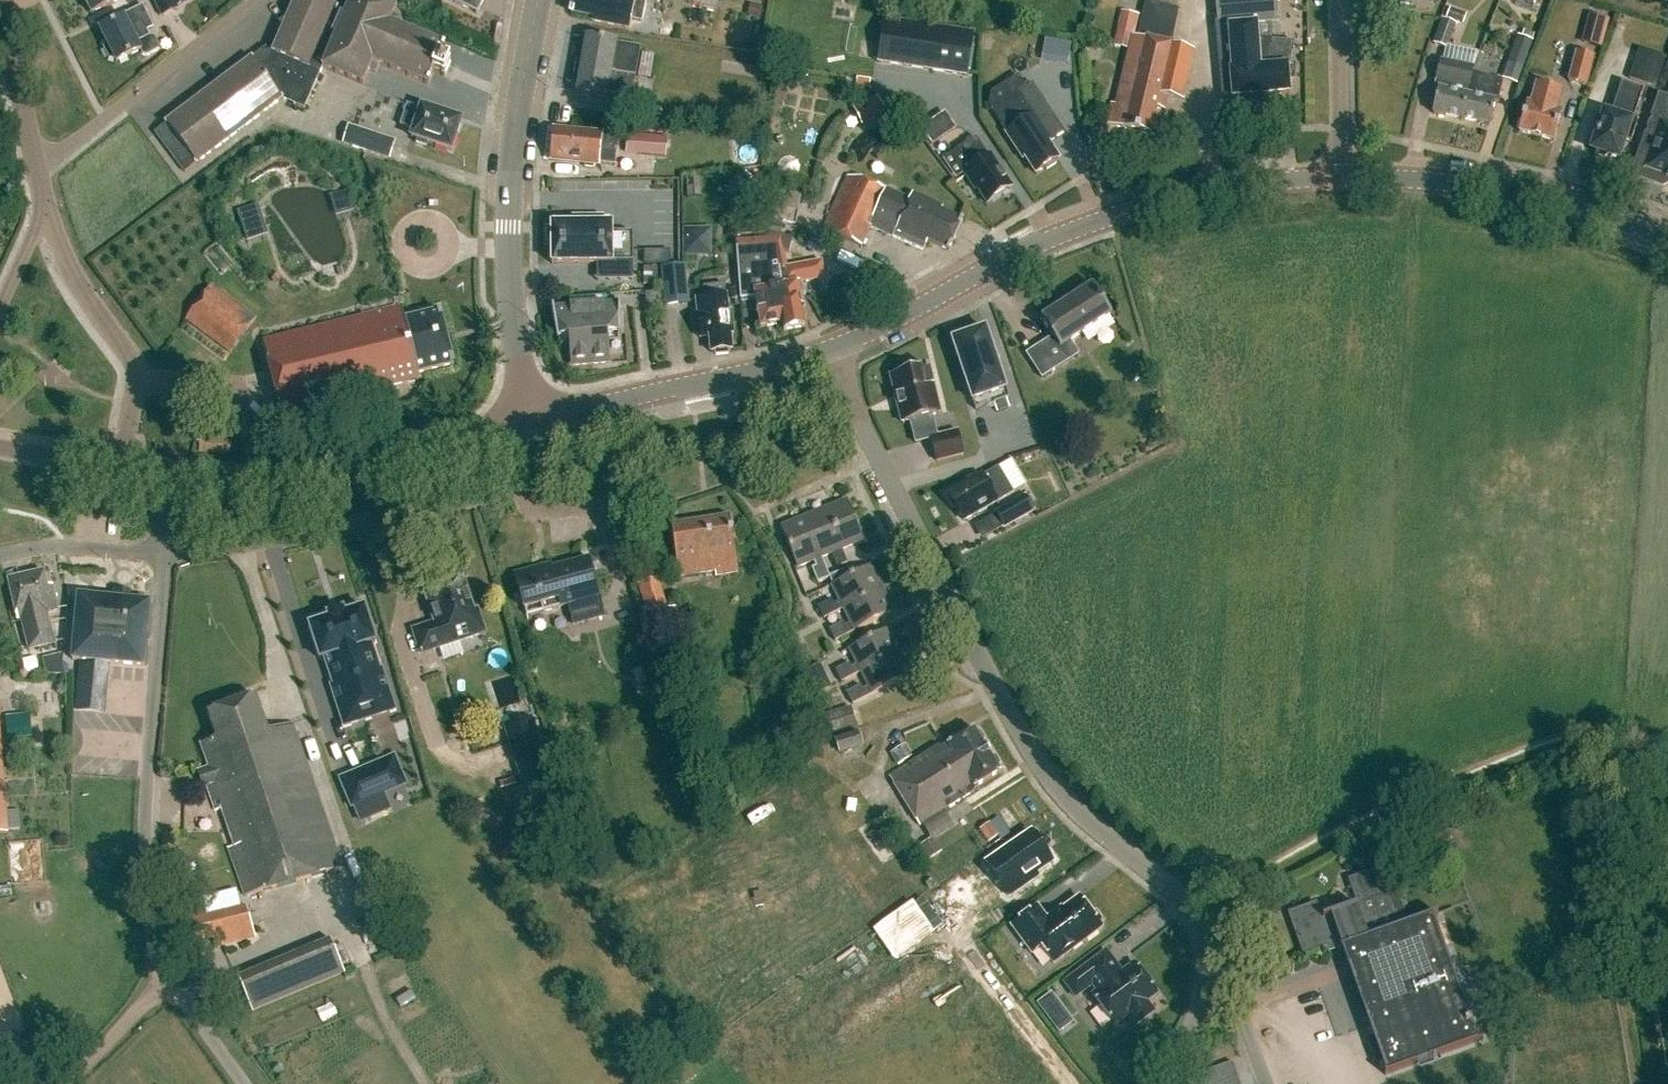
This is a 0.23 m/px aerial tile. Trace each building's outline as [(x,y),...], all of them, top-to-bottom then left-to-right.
[(126,0),(85,0),(93,17),(126,0)] [(162,21),(190,6),(187,0),(152,0),(162,21)] [(276,48),(274,52),(266,49),(155,133),(186,173),(283,99),(305,109),(323,68),(363,86),(370,71),(377,74),(380,67),(429,88),(435,74),(445,78),(451,63),(442,59),(447,48),(398,26),(401,18),(394,15),(398,6),(384,0),(352,0),(350,5),(339,0),(336,0),(334,4),(324,0),(297,0),(276,48)] [(487,0),(446,0),(479,16),(487,0)] [(570,14),(592,18),(591,22),(628,29),(634,0),(573,0),(570,14)] [(1195,51),(1171,46),(1178,12),(1168,9),(1172,0),(1146,0),(1143,16),(1121,11),(1113,46),(1127,49),(1113,105),(1110,104),(1105,124),(1149,135),(1155,109),(1162,110),(1165,96),(1183,100),(1195,51)] [(1235,108),(1264,106),(1263,97),(1291,94),(1288,68),(1292,68),(1294,43),(1273,41),(1271,25),(1279,24),(1276,0),(1215,0),(1217,24),(1230,23),(1231,28),(1228,28),(1228,31),(1218,32),(1218,38),(1216,38),(1223,109),(1235,108)] [(1401,9),(1432,8),(1432,0),(1401,0),(1401,9)] [(1536,0),(1515,0),(1521,2),(1519,8),(1532,12),(1536,0)] [(760,20),(763,9),(750,6),(747,17),(760,20)] [(126,17),(126,19),(102,32),(118,64),(142,52),(144,55),(148,57),(159,51),(160,47),(156,39),(152,38),(148,30),(154,27),(144,8),(126,17)] [(1462,26),(1466,15),(1450,9),(1446,19),(1462,26)] [(1441,19),(1432,43),(1446,49),(1455,24),(1441,19)] [(967,77),(974,34),(885,20),(878,63),(967,77)] [(1506,62),(1522,69),(1532,42),(1516,36),(1506,62)] [(632,97),(641,47),(587,38),(587,40),(580,38),(574,74),(581,75),(578,93),(606,98),(607,93),(632,97)] [(1666,58),(1638,49),(1628,79),(1655,89),(1666,58)] [(1576,53),(1568,83),(1585,87),(1593,57),(1576,53)] [(638,79),(650,81),(654,56),(642,54),(638,79)] [(1462,120),(1472,75),(1473,71),(1441,64),(1435,92),(1437,93),(1432,113),(1462,120)] [(1047,107),(1032,84),(1027,88),(1019,75),(991,93),(989,105),(1022,159),(1025,157),(1036,175),(1045,169),(1046,171),(1057,164),(1055,162),(1058,160),(1048,143),(1050,142),(1033,116),(1047,107)] [(1487,77),(1472,75),(1462,120),(1490,126),(1495,103),(1497,104),(1502,81),(1487,77)] [(1633,123),(1644,90),(1622,83),(1617,97),(1611,116),(1599,112),(1593,131),(1598,132),(1591,151),(1594,152),(1595,156),(1605,160),(1608,157),(1618,160),(1625,141),(1631,143),(1637,125),(1633,123)] [(1519,131),(1518,133),(1554,142),(1561,114),(1556,112),(1562,91),(1536,85),(1531,106),(1526,105),(1521,122),(1518,121),(1516,130),(1519,131)] [(1659,94),(1638,157),(1649,160),(1646,169),(1667,177),(1667,97),(1659,94)] [(886,115),(877,98),(861,106),(869,123),(886,115)] [(451,151),(461,121),(422,107),(421,110),(407,105),(400,125),(414,130),(411,138),(416,140),(415,144),(426,148),(427,143),(451,151)] [(936,139),(958,129),(951,113),(929,123),(936,139)] [(371,133),(358,129),(352,148),(365,152),(371,133)] [(617,151),(618,137),(603,136),(603,133),(553,129),(551,160),(583,162),(584,168),(593,168),(596,163),(600,164),(601,149),(617,151)] [(762,167),(760,141),(702,139),(703,171),(762,167)] [(987,204),(1011,188),(990,158),(989,159),(976,139),(959,150),(972,169),(965,174),(975,190),(977,188),(987,204)] [(741,207),(759,189),(743,173),(725,191),(741,207)] [(949,250),(963,221),(941,211),(943,208),(913,194),(910,202),(862,179),(848,176),(823,229),(861,247),(871,226),(924,250),(929,241),(949,250)] [(348,191),(330,196),(336,217),(354,212),(348,191)] [(797,226),(802,196),(776,191),(772,217),(797,226)] [(552,243),(552,265),(633,264),(633,234),(612,234),(612,225),(603,225),(603,218),(585,218),(584,226),(552,226),(552,230),(548,230),(548,243),(552,243)] [(715,256),(713,227),(685,229),(686,257),(715,256)] [(794,238),(770,232),(767,238),(735,243),(736,250),(738,271),(741,299),(754,297),(760,328),(783,324),(784,331),(805,327),(801,307),(805,307),(801,282),(825,279),(822,262),(783,268),(780,251),(790,254),(794,238)] [(660,269),(665,305),(689,302),(685,266),(660,269)] [(231,352),(258,317),(214,284),(187,319),(231,352)] [(705,299),(696,300),(700,339),(710,338),(712,352),(733,350),(731,335),(734,335),(731,312),(729,312),(727,297),(725,285),(704,287),(705,299)] [(1071,342),(1112,315),(1093,286),(1041,320),(1053,338),(1026,355),(1042,379),(1080,355),(1071,342)] [(662,294),(646,295),(648,309),(663,307),(662,294)] [(621,334),(621,302),(553,307),(558,339),(570,338),(572,366),(611,363),(609,335),(621,334)] [(420,373),(454,364),(440,312),(405,320),(401,304),(263,339),(284,422),(383,397),(381,389),(421,379),(420,373)] [(976,411),(1009,400),(998,367),(1001,366),(997,353),(994,354),(986,330),(983,331),(979,329),(972,332),(970,335),(952,341),(976,411)] [(937,437),(932,417),(939,415),(928,369),(892,378),(903,424),(910,422),(915,444),(931,440),(937,462),(964,455),(958,432),(937,437)] [(997,503),(1013,494),(1000,472),(984,481),(981,476),(948,494),(964,522),(997,503)] [(995,514),(1004,530),(1036,512),(1027,496),(995,514)] [(814,538),(856,521),(847,501),(806,518),(814,538)] [(716,576),(739,573),(731,517),(672,526),(679,577),(716,572),(716,576)] [(806,518),(781,528),(798,568),(814,562),(816,568),(812,569),(818,584),(830,579),(830,577),(822,558),(814,538),(806,518)] [(864,541),(856,521),(814,538),(822,558),(832,554),(838,568),(848,564),(842,550),(864,541)] [(580,623),(605,616),(590,559),(553,569),(552,565),(515,575),(524,609),(541,605),(543,612),(575,604),(580,623)] [(850,569),(830,577),(830,579),(833,586),(832,586),(840,602),(834,604),(832,601),(818,608),(824,620),(844,610),(883,590),(871,566),(853,576),(850,569)] [(46,617),(56,615),(51,590),(44,592),(41,577),(7,585),(15,624),(21,623),(28,653),(53,647),(46,617)] [(658,580),(637,587),(653,638),(682,629),(675,609),(668,611),(658,580)] [(412,635),(420,658),(484,636),(478,616),(472,618),(462,586),(427,598),(437,626),(412,635)] [(836,642),(894,612),(883,590),(844,610),(851,624),(845,627),(843,623),(830,630),(836,642)] [(78,713),(106,715),(110,665),(144,669),(150,605),(80,599),(74,662),(82,663),(78,713)] [(376,644),(365,609),(344,616),(343,612),(328,616),(330,620),(309,626),(320,661),(326,659),(334,686),(332,687),(345,726),(395,710),(382,671),(379,672),(371,645),(376,644)] [(889,632),(849,652),(857,667),(852,670),(850,666),(836,673),(842,685),(861,675),(901,655),(889,632)] [(912,677),(901,655),(861,675),(869,689),(863,692),(861,688),(848,695),(854,707),(912,677)] [(26,674),(38,671),(35,658),(23,661),(26,674)] [(660,663),(632,672),(638,688),(651,684),(654,692),(668,687),(660,663)] [(246,897),(342,872),(292,726),(268,734),(256,699),(208,716),(217,743),(202,749),(210,772),(203,774),(246,897)] [(851,709),(824,717),(829,735),(856,727),(851,709)] [(31,721),(5,723),(7,746),(33,743),(31,721)] [(537,721),(513,728),(521,757),(546,750),(537,721)] [(975,789),(1000,773),(997,768),(999,764),(995,759),(991,758),(988,753),(986,755),(985,752),(983,750),(985,748),(982,744),(984,740),(980,734),(976,734),(973,729),(942,748),(939,747),(889,778),(904,802),(919,826),(973,793),(975,789)] [(857,733),(838,740),(842,751),(861,745),(857,733)] [(374,766),(341,780),(352,807),(355,806),(362,822),(390,810),(383,795),(386,794),(374,766)] [(391,792),(395,809),(412,805),(408,788),(391,792)] [(988,843),(999,836),(990,823),(979,831),(988,843)] [(1035,875),(1052,863),(1032,834),(987,866),(1009,898),(1038,878),(1035,875)] [(933,838),(921,846),(930,860),(942,853),(933,838)] [(1350,887),(1357,908),(1359,907),(1370,940),(1343,949),(1343,950),(1341,950),(1342,954),(1348,952),(1389,1073),(1384,1075),(1385,1078),(1482,1045),(1480,1041),(1475,1042),(1469,1026),(1472,1025),(1471,1021),(1468,1023),(1433,921),(1437,920),(1436,917),(1398,930),(1378,872),(1350,881),(1350,887)] [(1041,948),(1053,965),(1071,951),(1070,950),(1082,941),(1083,943),(1102,929),(1099,925),(1100,920),(1094,913),(1089,912),(1079,898),(1048,921),(1038,907),(1011,927),(1032,955),(1041,948)] [(216,949),(254,938),(245,907),(208,917),(207,914),(184,920),(191,945),(213,939),(216,949)] [(1359,907),(1357,908),(1319,921),(1314,907),(1292,914),(1288,922),(1300,958),(1293,960),(1294,961),(1341,945),(1343,949),(1370,940),(1359,907)] [(331,940),(238,979),(252,1012),(345,973),(331,940)] [(1158,994),(1135,964),(1123,973),(1107,952),(1065,983),(1076,998),(1093,985),(1098,992),(1093,995),(1115,1026),(1128,1016),(1135,1026),(1154,1012),(1147,1002),(1158,994)] [(1059,1034),(1074,1023),(1052,994),(1037,1004),(1059,1034)] [(1233,1063),(1175,1083),(1240,1083),(1233,1063)]
